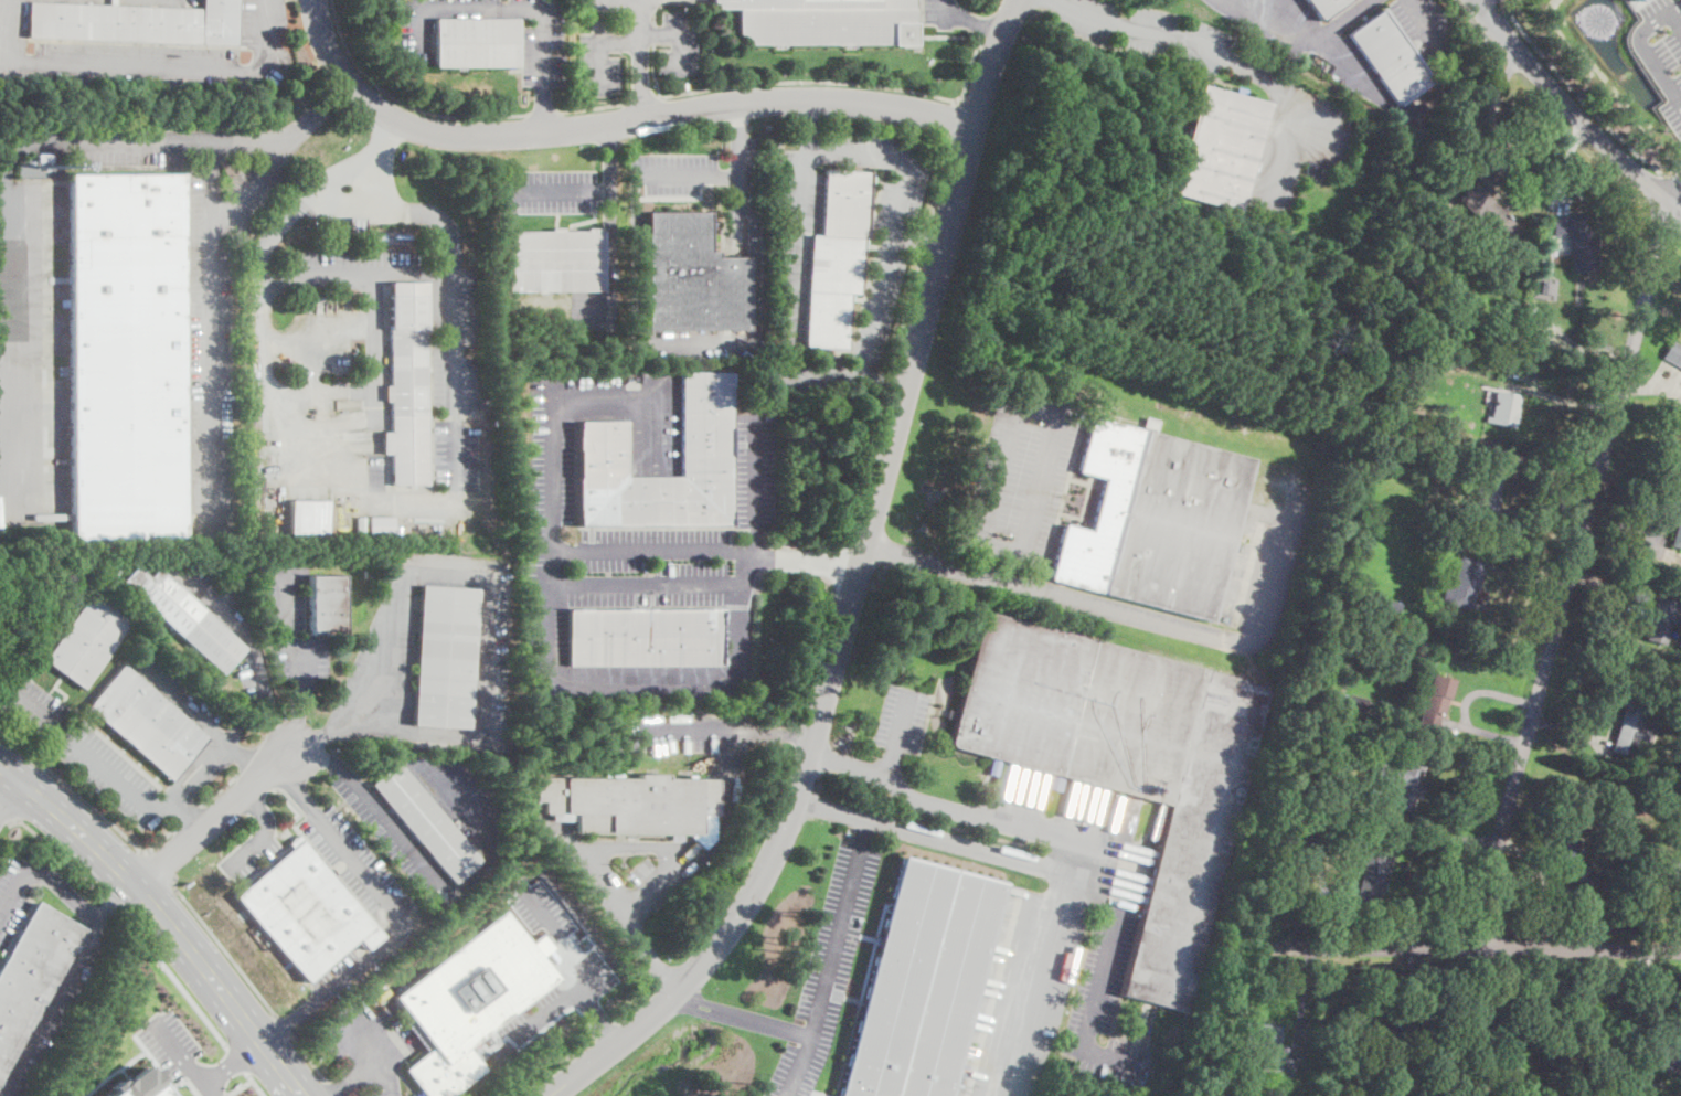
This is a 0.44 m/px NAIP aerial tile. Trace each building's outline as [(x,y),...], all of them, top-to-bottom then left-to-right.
[(203,9),(203,0),(237,0),(235,43),(235,45),(29,38),(29,2),(203,9)] [(391,10),(391,0),(399,0),(400,10),(391,10)] [(712,9),(712,0),(915,0),(915,45),(740,45),(740,9),(712,9)] [(1322,21),(1307,0),(1351,0),(1322,21)] [(1421,91),(1398,106),(1348,35),(1382,10),(1433,82),(1421,91)] [(509,67),(435,67),(435,19),(518,19),(518,67),(509,67)] [(1241,211),(1241,212),(1172,194),(1201,85),(1269,104),(1248,182),(1246,193),(1241,211)] [(868,234),(866,240),(863,240),(860,296),(849,295),(845,350),(805,348),(812,236),(821,236),(826,170),(871,173),(868,234)] [(182,540),(71,540),(70,174),(182,174),(182,540)] [(1520,232),(1504,247),(1456,198),(1471,183),(1520,232)] [(742,258),(747,258),(748,258),(748,331),(648,331),(649,212),(711,212),(710,252),(719,252),(719,258),(742,258)] [(1592,215),(1593,232),(1596,231),(1597,248),(1593,248),(1594,269),(1571,270),(1568,235),(1554,236),(1553,216),(1592,214),(1592,215)] [(364,231),(351,231),(350,217),(363,216),(364,231)] [(599,228),(599,231),(604,231),(604,292),(509,292),(509,232),(552,232),(552,230),(556,230),(564,230),(564,232),(587,232),(587,228),(599,228)] [(1446,258),(1437,278),(1427,274),(1436,254),(1446,258)] [(424,280),(427,483),(392,485),(391,451),(382,451),(382,432),(390,432),(392,403),(385,403),(385,386),(391,386),(387,280),(424,280)] [(1555,280),(1554,296),(1536,296),(1538,280),(1555,280)] [(1432,294),(1428,304),(1419,300),(1424,290),(1432,294)] [(1672,341),(1680,346),(1680,368),(1662,358),(1672,341)] [(1453,351),(1451,363),(1441,362),(1443,350),(1453,351)] [(731,373),(731,526),(578,528),(577,423),(627,422),(627,478),(682,477),(681,373),(731,373)] [(1521,396),(1514,428),(1486,423),(1488,412),(1492,412),(1497,391),(1521,396)] [(478,408),(478,397),(487,397),(488,408),(478,408)] [(1679,412),(1670,408),(1673,402),(1680,404),(1679,412)] [(1092,417),(1142,430),(1146,417),(1159,421),(1156,434),(1254,460),(1211,624),(1102,596),(1103,594),(1050,581),(1064,524),(1090,532),(1105,479),(1077,472),(1092,417)] [(1490,455),(1489,460),(1476,457),(1480,443),(1492,446),(1490,455)] [(1445,456),(1441,467),(1426,462),(1428,451),(1445,456)] [(288,499),(288,533),(326,533),(326,499),(288,499)] [(1671,545),(1680,506),(1680,548),(1671,545)] [(365,515),(365,533),(355,532),(357,515),(365,515)] [(393,533),(369,533),(368,515),(393,515),(393,533)] [(1486,562),(1480,584),(1478,590),(1476,589),(1472,603),(1470,602),(1468,610),(1446,605),(1446,603),(1440,602),(1444,588),(1450,589),(1455,570),(1453,568),(1454,563),(1457,563),(1459,555),(1486,562)] [(137,567),(149,578),(159,567),(245,648),(221,674),(121,582),(136,566),(137,567)] [(1642,582),(1629,589),(1625,582),(1638,575),(1642,582)] [(344,588),(344,634),(310,632),(311,576),(344,576),(344,588)] [(469,728),(469,730),(413,726),(422,586),(478,589),(469,728)] [(132,621),(84,689),(44,660),(93,593),(132,621)] [(1351,606),(1351,608),(1341,606),(1341,602),(1342,596),(1352,598),(1351,606)] [(1678,604),(1674,614),(1679,615),(1675,627),(1671,626),(1666,646),(1645,640),(1647,631),(1646,630),(1651,611),(1652,611),(1656,597),(1678,604)] [(1402,604),(1397,617),(1376,611),(1380,598),(1402,604)] [(722,666),(568,666),(567,610),(701,609),(721,609),(722,666)] [(1272,688),(1188,1012),(1120,994),(1170,806),(950,748),(949,744),(949,741),(955,720),(957,713),(982,616),(983,614),(987,613),(1272,688)] [(1349,635),(1347,640),(1339,637),(1341,631),(1349,635)] [(179,774),(171,781),(87,707),(124,664),(209,738),(179,774)] [(1347,678),(1344,685),(1331,681),(1333,674),(1347,678)] [(1454,680),(1445,715),(1437,713),(1434,725),(1421,721),(1424,710),(1423,709),(1432,674),(1454,680)] [(1649,732),(1647,741),(1647,742),(1637,739),(1632,758),(1611,753),(1627,699),(1647,705),(1640,728),(1649,732)] [(957,713),(955,720),(946,717),(948,710),(957,713)] [(1393,762),(1401,764),(1401,762),(1423,768),(1419,781),(1424,783),(1419,799),(1415,798),(1411,813),(1383,807),(1386,795),(1392,796),(1394,784),(1375,779),(1380,763),(1392,766),(1393,762)] [(459,880),(455,883),(375,788),(403,765),(482,861),(459,880)] [(624,773),(624,780),(639,780),(639,776),(666,776),(666,780),(715,781),(715,785),(715,817),(713,817),(713,840),(702,850),(690,836),(681,836),(681,839),(670,840),(670,834),(575,833),(575,822),(552,822),(552,815),(546,815),(546,801),(538,801),(538,778),(592,779),(592,773),(624,773)] [(1625,806),(1610,808),(1609,794),(1624,792),(1625,806)] [(1620,833),(1613,837),(1609,827),(1617,823),(1620,833)] [(357,904),(383,935),(366,949),(358,939),(307,982),(235,897),(292,849),(288,843),(298,836),(357,904)] [(1621,862),(1611,865),(1604,840),(1613,837),(1621,862)] [(1394,848),(1384,892),(1380,891),(1377,904),(1355,900),(1360,883),(1369,842),(1394,848)] [(1004,884),(948,1095),(839,1095),(901,856),(1004,884)] [(14,1055),(0,1081),(0,968),(38,902),(86,930),(14,1055)] [(486,1070),(452,1095),(425,1095),(405,1070),(433,1049),(393,998),(504,912),(530,945),(544,934),(554,948),(541,959),(556,979),(468,1047),(486,1070)] [(1595,1015),(1575,1029),(1568,1019),(1588,1007),(1595,1015)] [(1413,1025),(1412,1044),(1404,1044),(1405,1025),(1413,1025)] [(161,1086),(163,1084),(158,1078),(162,1075),(153,1065),(150,1068),(146,1064),(124,1082),(119,1078),(108,1086),(110,1089),(102,1095),(169,1095),(161,1086)] [(1277,1087),(1276,1095),(1261,1095),(1262,1086),(1277,1087)]
